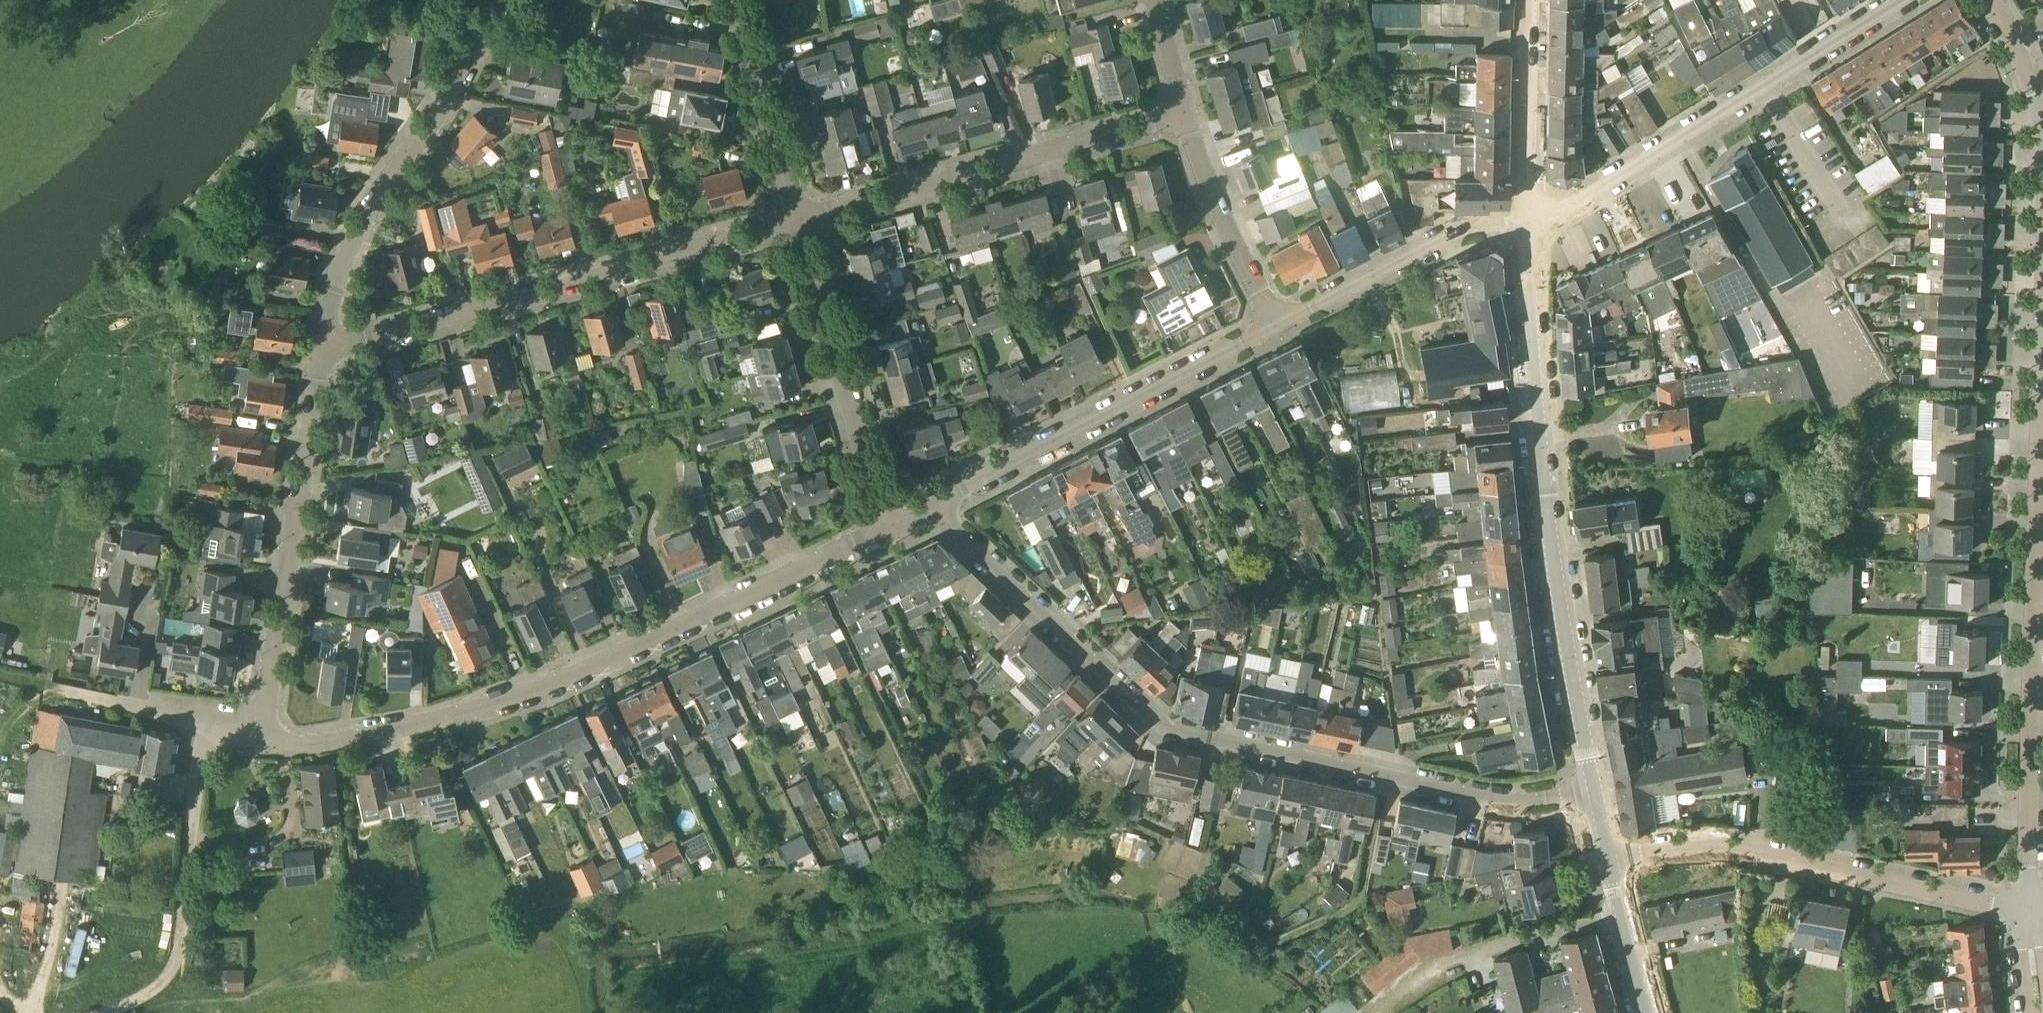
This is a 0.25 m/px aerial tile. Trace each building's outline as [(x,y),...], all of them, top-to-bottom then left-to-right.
[(964,11),(990,0),(959,0),(964,11)] [(1061,12),(1076,8),(1075,5),(1092,0),(1058,0),(1061,12)] [(1187,0),(1198,39),(1223,32),(1217,8),(1237,2),(1236,0),(1189,0),(1187,0)] [(1403,0),(1403,23),(1423,23),(1423,0),(1403,0)] [(1512,2),(1454,0),(1439,0),(1439,24),(1459,25),(1511,26),(1512,2)] [(1605,24),(1616,17),(1616,10),(1605,10),(1605,0),(1594,0),(1585,3),(1553,3),(1553,24),(1605,24)] [(1650,9),(1663,0),(1644,0),(1650,9)] [(1697,0),(1672,0),(1675,7),(1693,46),(1702,41),(1710,56),(1700,63),(1717,90),(1738,77),(1721,49),(1713,32),(1697,0)] [(1732,16),(1723,20),(1720,12),(1717,14),(1710,0),(1697,0),(1713,32),(1721,49),(1738,77),(1758,65),(1742,37),(1732,16)] [(1782,12),(1775,0),(1723,0),(1732,16),(1742,37),(1758,65),(1798,40),(1782,12)] [(1841,12),(1861,0),(1834,0),(1841,12)] [(1973,22),(1963,5),(1959,0),(1946,0),(1935,7),(1950,32),(1959,46),(1967,41),(1961,30),(1973,22)] [(1950,32),(1935,7),(1914,20),(1931,47),(1943,40),(1950,51),(1959,46),(1950,32)] [(1065,23),(1064,15),(1060,12),(1048,15),(1051,27),(1065,23)] [(1276,31),(1272,17),(1242,25),(1246,39),(1276,31)] [(877,20),(854,26),(858,40),(880,33),(877,20)] [(1920,54),(1931,47),(1914,20),(1895,32),(1919,70),(1927,65),(1920,54)] [(1673,23),(1656,33),(1662,43),(1678,33),(1673,23)] [(1097,59),(1096,59),(1106,94),(1137,85),(1127,51),(1114,55),(1106,24),(1088,29),(1089,30),(1068,36),(1073,53),(1093,47),(1097,59)] [(1611,36),(1605,26),(1605,24),(1553,24),(1552,45),(1585,45),(1601,43),(1611,37),(1614,42),(1624,36),(1621,31),(1611,36)] [(1273,53),(1272,47),(1293,41),(1289,29),(1268,35),(1245,41),(1249,59),(1273,53)] [(416,34),(395,30),(389,71),(373,68),(372,70),(353,66),(351,78),(370,82),(370,86),(406,93),(410,75),(421,77),(427,38),(416,36),(416,34)] [(676,74),(676,70),(717,78),(723,46),(709,44),(710,40),(690,36),(689,40),(640,31),(634,62),(633,66),(676,74)] [(1899,82),(1919,70),(1895,32),(1875,44),(1899,82)] [(1552,66),(1599,67),(1605,68),(1644,41),(1640,34),(1613,52),(1600,51),(1600,55),(1584,55),(1585,45),(1552,45),(1552,66)] [(843,92),(837,74),(834,62),(852,56),(847,36),(825,42),(827,49),(797,57),(804,83),(808,82),(813,101),(843,92)] [(1475,50),(1475,40),(1411,39),(1411,49),(1475,50)] [(991,70),(999,67),(1006,64),(999,47),(996,41),(981,46),(984,52),(991,70)] [(1887,90),(1899,82),(1875,44),(1855,57),(1869,80),(1879,95),(1886,106),(1894,102),(1887,90)] [(1686,50),(1669,62),(1683,84),(1689,80),(1697,91),(1699,90),(1707,85),(1699,73),(1686,50)] [(958,70),(960,79),(985,70),(977,52),(955,60),(958,70)] [(1456,73),(1509,74),(1510,54),(1476,52),(1476,65),(1456,64),(1456,73)] [(562,64),(514,55),(507,90),(555,100),(562,64)] [(1886,106),(1879,95),(1869,80),(1855,57),(1835,69),(1852,97),(1865,89),(1871,100),(1879,111),(1886,106)] [(1215,101),(1257,89),(1249,58),(1238,61),(1239,64),(1207,73),(1215,101)] [(1637,85),(1652,78),(1643,61),(1629,68),(1637,85)] [(936,62),(923,66),(926,76),(939,73),(936,62)] [(673,87),(676,74),(633,66),(633,67),(632,67),(629,80),(656,86),(651,111),(668,115),(719,124),(722,111),(725,111),(728,98),(673,87)] [(1599,87),(1599,67),(1552,66),(1551,89),(1584,89),(1599,87)] [(1269,67),(1258,68),(1260,83),(1271,81),(1269,67)] [(1840,105),(1852,97),(1835,69),(1814,82),(1839,121),(1847,115),(1840,105)] [(1633,85),(1634,85),(1626,71),(1622,73),(1623,74),(1602,86),(1599,87),(1584,89),(1551,89),(1551,109),(1598,111),(1607,109),(1605,100),(1599,102),(1599,99),(1610,94),(1612,97),(1619,93),(1621,98),(1622,97),(1623,98),(1624,97),(1623,96),(1635,88),(1633,85)] [(1019,80),(1026,106),(1028,115),(1054,108),(1048,86),(1052,84),(1048,72),(1019,80)] [(1508,106),(1509,74),(1456,73),(1455,79),(1459,79),(1459,103),(1475,103),(1475,105),(1508,106)] [(868,102),(889,96),(884,80),(863,87),(868,102)] [(984,92),(983,92),(982,87),(953,95),(954,96),(963,133),(993,125),(987,102),(986,102),(984,92)] [(1284,119),(1272,123),(1266,104),(1262,87),(1257,89),(1215,101),(1223,129),(1249,121),(1251,129),(1261,126),(1265,138),(1288,131),(1284,119)] [(1659,126),(1635,89),(1635,88),(1623,96),(1624,97),(1623,98),(1633,114),(1631,115),(1637,124),(1633,126),(1640,138),(1644,135),(1659,126)] [(343,112),(342,117),(338,148),(374,153),(378,122),(366,120),(366,116),(367,116),(370,95),(336,90),(333,111),(343,112)] [(1981,111),(1981,100),(1981,91),(1943,90),(1942,106),(1942,109),(1981,111)] [(592,118),(598,100),(588,96),(584,107),(571,103),(569,111),(592,118)] [(873,116),(894,109),(889,96),(868,102),(873,116)] [(963,133),(954,96),(919,106),(929,143),(942,139),(943,145),(957,141),(956,135),(963,133)] [(1933,106),(1927,106),(1927,96),(1908,104),(1908,109),(1908,110),(1909,110),(1925,110),(1925,115),(1928,115),(1933,115),(1933,106)] [(817,128),(821,142),(856,132),(848,105),(813,114),(817,128)] [(1444,117),(1443,130),(1454,130),(1474,131),(1508,132),(1509,106),(1508,106),(1475,105),(1474,118),(1460,118),(1444,117)] [(929,143),(919,106),(893,113),(894,117),(890,118),(893,128),(892,128),(899,151),(929,143)] [(1942,109),(1942,106),(1933,106),(1933,115),(1928,115),(1928,131),(1933,131),(1984,133),(1984,132),(1980,132),(1981,111),(1942,109)] [(538,113),(532,112),(513,108),(510,120),(536,126),(538,113)] [(1598,117),(1598,111),(1551,109),(1550,130),(1599,130),(1597,126),(1612,119),(1611,116),(1598,117)] [(1901,109),(1897,112),(1882,121),(1882,129),(1897,128),(1908,128),(1909,110),(1908,110),(1908,109),(1901,109)] [(570,116),(566,116),(556,113),(553,126),(568,129),(570,116)] [(451,143),(450,145),(449,148),(448,151),(448,154),(449,157),(450,159),(452,162),(454,164),(456,165),(458,166),(461,167),(464,167),(467,166),(470,165),(472,164),(474,162),(475,162),(498,135),(474,115),(451,143)] [(1633,126),(1632,127),(1626,117),(1615,124),(1629,145),(1640,138),(1633,126)] [(1288,131),(1298,155),(1321,148),(1321,146),(1322,145),(1319,137),(1336,132),(1331,118),(1288,131)] [(1629,145),(1615,124),(1612,120),(1612,119),(1597,126),(1599,130),(1604,138),(1614,154),(1629,145)] [(640,174),(656,170),(645,130),(616,124),(613,143),(626,145),(633,171),(623,174),(629,198),(598,207),(603,223),(615,219),(619,233),(654,223),(645,193),(640,174)] [(876,127),(866,129),(870,143),(879,140),(876,127)] [(557,148),(553,135),(551,128),(539,131),(545,151),(557,148)] [(1454,143),(1454,130),(1443,130),(1415,129),(1415,130),(1388,130),(1393,154),(1446,155),(1461,155),(1508,155),(1508,132),(1474,131),(1474,143),(1454,143)] [(1550,130),(1550,152),(1584,152),(1583,142),(1595,141),(1604,138),(1599,130),(1550,130)] [(1983,153),(1984,133),(1933,131),(1933,146),(1936,147),(1945,147),(1945,151),(1983,153)] [(856,132),(821,142),(829,170),(864,160),(856,132)] [(695,142),(693,154),(706,156),(708,144),(695,142)] [(1712,177),(1731,210),(1774,284),(1777,282),(1782,292),(1816,272),(1810,263),(1814,261),(1748,146),(1734,154),(1738,162),(1712,177)] [(1936,147),(1933,146),(1928,146),(1928,155),(1936,155),(1936,147)] [(1945,151),(1945,147),(1936,147),(1936,155),(1945,156),(1944,172),(1986,173),(1986,172),(1983,172),(1983,153),(1945,151)] [(540,153),(550,187),(566,182),(557,148),(545,151),(540,153)] [(1570,181),(1601,162),(1598,157),(1602,155),(1599,150),(1585,159),(1584,152),(1550,152),(1549,173),(1549,174),(1570,182),(1570,181)] [(1275,159),(1265,163),(1261,151),(1234,161),(1245,189),(1271,179),(1271,178),(1281,174),(1275,159)] [(1890,181),(1901,174),(1888,153),(1877,159),(1890,181)] [(303,154),(301,165),(327,169),(328,158),(303,154)] [(1508,155),(1461,155),(1446,155),(1446,178),(1454,178),(1460,178),(1507,178),(1508,155)] [(1880,187),(1890,181),(1877,159),(1867,166),(1880,187)] [(1159,162),(1136,168),(1124,172),(1127,185),(1139,182),(1146,205),(1169,199),(1159,162)] [(1869,193),(1880,187),(1867,166),(1856,172),(1869,193)] [(1394,167),(1387,169),(1389,181),(1397,179),(1394,167)] [(703,178),(711,207),(746,198),(738,168),(703,178)] [(1986,193),(1986,181),(1986,173),(1944,172),(1931,171),(1930,196),(1938,196),(1939,187),(1948,187),(1947,191),(1986,193)] [(1080,225),(1100,220),(1101,223),(1113,220),(1108,204),(1110,204),(1102,177),(1074,185),(1081,211),(1076,212),(1080,225)] [(1507,198),(1507,178),(1460,178),(1454,178),(1446,178),(1430,178),(1418,178),(1408,178),(1418,222),(1433,222),(1432,209),(1455,209),(1455,207),(1486,207),(1486,202),(1502,202),(1502,201),(1505,198),(1507,198)] [(338,188),(302,182),(298,213),(333,218),(338,188)] [(1321,215),(1312,196),(1310,197),(1305,185),(1289,192),(1295,206),(1288,210),(1286,205),(1256,218),(1266,242),(1295,228),(1295,227),(1321,215)] [(1347,226),(1334,199),(1327,185),(1314,191),(1320,205),(1319,205),(1332,233),(1330,233),(1346,266),(1369,255),(1353,222),(1347,226)] [(1947,191),(1948,187),(1939,187),(1938,196),(1947,196),(1947,212),(1985,213),(1986,193),(1947,191)] [(1361,199),(1367,216),(1382,248),(1405,237),(1382,189),(1361,199)] [(1015,201),(1021,224),(1031,222),(1034,231),(1053,226),(1051,216),(1045,193),(1015,201)] [(439,207),(446,234),(443,235),(448,254),(472,247),(479,272),(513,262),(505,232),(489,237),(486,223),(471,227),(463,197),(439,207)] [(1021,224),(1015,201),(1002,205),(1000,199),(986,203),(988,209),(980,211),(987,234),(1021,224)] [(508,209),(494,213),(497,223),(510,219),(508,209)] [(896,212),(898,224),(915,222),(913,210),(896,212)] [(993,257),(987,234),(980,211),(950,219),(957,242),(960,252),(971,249),(975,262),(993,257)] [(1985,213),(1947,212),(1932,211),(1931,227),(1929,227),(1929,236),(1932,236),(1937,236),(1938,227),(1946,228),(1946,232),(1984,234),(1985,213)] [(1763,296),(1729,237),(1715,213),(1681,228),(1695,260),(1721,316),(1734,310),(1744,332),(1773,319),(1763,296)] [(520,239),(535,235),(540,255),(575,245),(567,216),(533,225),(530,215),(514,220),(520,239)] [(436,220),(423,223),(430,249),(443,245),(436,220)] [(2006,221),(1986,220),(1986,241),(2005,242),(2006,221)] [(240,233),(281,238),(283,224),(257,221),(256,227),(241,225),(240,233)] [(917,225),(925,249),(938,245),(930,221),(917,225)] [(1867,230),(1880,250),(1890,243),(1877,223),(1867,230)] [(1318,225),(1299,234),(1302,240),(1272,255),(1285,281),(1311,268),(1315,275),(1337,264),(1318,225)] [(1695,260),(1681,228),(1681,227),(1649,242),(1650,243),(1658,259),(1665,274),(1695,260)] [(1945,236),(1945,253),(1984,254),(1984,234),(1946,232),(1946,228),(1938,227),(1937,236),(1945,236)] [(1870,256),(1880,250),(1867,230),(1856,236),(1870,256)] [(1139,255),(1147,251),(1166,244),(1161,231),(1133,242),(1139,255)] [(883,250),(895,246),(892,234),(873,240),(875,245),(852,251),(859,277),(888,268),(883,250)] [(1081,273),(1093,269),(1083,235),(1072,238),(1081,273)] [(1859,263),(1870,256),(1856,236),(1846,243),(1859,263)] [(1912,236),(1896,236),(1896,249),(1912,250),(1912,236)] [(1659,277),(1665,274),(1658,259),(1650,243),(1642,246),(1642,247),(1621,256),(1640,299),(1643,297),(1649,310),(1659,306),(1661,310),(1673,304),(1670,296),(1673,295),(1667,280),(1665,281),(1664,278),(1660,280),(1659,277)] [(1849,270),(1859,263),(1846,243),(1835,250),(1849,270)] [(393,287),(423,279),(414,244),(384,252),(393,287)] [(1464,294),(1497,287),(1502,285),(1500,251),(1493,246),(1456,256),(1463,289),(1464,294)] [(1171,285),(1145,298),(1164,335),(1197,318),(1195,315),(1220,302),(1205,274),(1202,275),(1188,247),(1159,262),(1171,285)] [(1838,277),(1849,270),(1835,250),(1825,257),(1838,277)] [(309,258),(273,253),(268,283),(304,289),(309,258)] [(1945,253),(1945,268),(1945,273),(1983,274),(1983,262),(1984,254),(1945,253)] [(1436,296),(1463,289),(1456,256),(1430,270),(1436,296)] [(1645,310),(1640,299),(1621,256),(1601,265),(1615,297),(1618,296),(1634,332),(1631,319),(1640,314),(1639,313),(1645,310)] [(1075,274),(1071,262),(1058,267),(1062,278),(1075,274)] [(1635,335),(1634,332),(1618,296),(1615,297),(1601,265),(1577,276),(1591,307),(1591,308),(1608,300),(1616,318),(1605,323),(1608,333),(1620,330),(1622,338),(1635,335)] [(773,297),(765,267),(730,277),(738,307),(773,297)] [(1928,271),(1928,276),(1933,276),(1936,276),(1936,268),(1928,267),(1928,271)] [(888,268),(859,277),(863,290),(860,290),(863,302),(889,295),(890,299),(915,293),(911,281),(893,286),(888,268)] [(1926,292),(1933,293),(1978,294),(1982,294),(1983,274),(1945,273),(1945,268),(1936,268),(1936,276),(1933,276),(1928,276),(1928,271),(1918,271),(1917,291),(1926,291),(1926,292)] [(1574,315),(1591,307),(1577,276),(1558,285),(1569,308),(1559,308),(1560,321),(1577,319),(1574,315)] [(1667,280),(1673,295),(1679,292),(1672,278),(1667,280)] [(966,320),(979,315),(967,280),(953,285),(959,302),(960,302),(964,314),(966,320)] [(1880,280),(1866,280),(1866,290),(1880,290),(1880,280)] [(1079,282),(1068,287),(1081,316),(1092,311),(1079,282)] [(942,286),(918,293),(922,307),(946,300),(942,286)] [(1473,339),(1506,333),(1504,324),(1505,324),(1499,297),(1500,295),(1499,289),(1497,288),(1497,287),(1464,294),(1473,339)] [(1856,291),(1855,302),(1866,302),(1866,291),(1856,291)] [(644,300),(654,335),(684,327),(674,292),(644,300)] [(1926,292),(1925,308),(1922,308),(1922,316),(1926,316),(1930,316),(1931,308),(1939,308),(1939,313),(1978,314),(1978,294),(1933,293),(1926,292)] [(940,322),(941,321),(964,314),(960,302),(959,302),(936,310),(940,322)] [(295,321),(259,315),(261,306),(253,305),(253,307),(231,303),(228,328),(249,331),(249,328),(257,329),(254,346),(290,351),(295,321)] [(1595,339),(1591,308),(1591,307),(1574,315),(1577,319),(1560,321),(1563,367),(1616,360),(1616,359),(1618,359),(1617,349),(1595,351),(1594,339),(1595,339)] [(585,317),(595,351),(624,343),(615,308),(585,317)] [(1939,313),(1939,308),(1931,308),(1930,316),(1926,316),(1925,332),(1939,333),(1938,334),(1977,335),(1978,314),(1939,313)] [(979,315),(966,320),(968,328),(982,324),(982,325),(1000,319),(996,310),(979,316),(979,315)] [(1710,323),(1730,368),(1741,363),(1722,318),(1710,323)] [(715,335),(716,336),(722,334),(718,321),(699,327),(702,339),(715,335)] [(537,367),(567,359),(557,324),(527,333),(537,367)] [(1092,343),(1088,334),(1085,329),(1058,342),(1065,357),(1076,379),(1103,365),(1093,343),(1092,343)] [(1452,381),(1508,372),(1504,346),(1505,345),(1504,339),(1503,338),(1502,335),(1506,334),(1506,333),(1473,339),(1420,347),(1428,397),(1453,393),(1452,381)] [(749,373),(793,361),(791,357),(794,356),(791,346),(789,347),(785,334),(739,347),(743,359),(744,358),(749,373)] [(887,373),(919,364),(915,349),(923,347),(919,334),(908,338),(908,337),(879,345),(887,373)] [(1976,355),(1977,335),(1938,334),(1938,348),(1938,353),(1976,355)] [(720,350),(716,336),(715,335),(702,339),(703,341),(697,342),(701,356),(700,356),(709,385),(720,382),(712,352),(720,350)] [(1311,418),(1322,413),(1325,412),(1307,376),(1316,372),(1300,340),(1278,351),(1299,395),(1311,418)] [(239,366),(239,365),(241,351),(216,347),(214,361),(226,363),(226,364),(239,366)] [(481,391),(511,383),(502,348),(472,356),(478,381),(454,388),(459,407),(446,411),(448,417),(461,413),(463,423),(479,419),(485,405),(481,391)] [(1929,357),(1929,348),(1921,348),(1921,357),(1929,357)] [(1938,353),(1938,348),(1929,348),(1929,357),(1938,357),(1937,372),(1931,372),(1931,384),(1973,386),(1974,375),(1975,375),(1976,355),(1938,353)] [(636,387),(648,384),(639,351),(627,355),(636,387)] [(1291,399),(1299,395),(1278,351),(1257,362),(1272,393),(1279,408),(1292,401),(1291,399)] [(1687,396),(1736,390),(1769,387),(1770,399),(1816,395),(1799,356),(1704,373),(1657,382),(1660,408),(1651,409),(1654,437),(1655,437),(1658,460),(1692,456),(1690,433),(1692,433),(1687,396)] [(1069,382),(1076,379),(1065,357),(1033,373),(1044,395),(1056,388),(1059,394),(1072,387),(1069,382)] [(999,373),(1006,387),(1005,387),(1016,409),(1044,395),(1033,373),(1025,359),(999,373)] [(1597,389),(1595,375),(1632,371),(1631,360),(1616,361),(1616,360),(1563,367),(1565,392),(1597,389)] [(749,373),(753,388),(751,388),(754,400),(800,387),(796,374),(799,373),(797,363),(794,364),(793,361),(749,373)] [(275,371),(239,365),(239,366),(226,364),(224,377),(241,380),(239,394),(247,395),(245,408),(280,414),(285,383),(273,381),(275,371)] [(924,380),(919,364),(887,373),(894,400),(923,392),(920,381),(924,380)] [(413,404),(448,395),(440,365),(405,375),(413,404)] [(568,380),(578,378),(579,378),(576,366),(564,369),(567,381),(568,380)] [(1247,423),(1258,417),(1275,450),(1289,443),(1250,366),(1225,379),(1247,423)] [(1006,387),(999,373),(996,368),(984,374),(992,394),(1005,387),(1006,387)] [(1343,408),(1399,406),(1398,372),(1342,374),(1343,408)] [(1236,428),(1247,423),(1225,379),(1200,391),(1239,468),(1253,462),(1236,428)] [(988,393),(985,380),(964,385),(967,399),(988,393)] [(511,405),(524,402),(521,390),(508,393),(511,405)] [(1161,411),(1188,465),(1210,453),(1227,485),(1238,479),(1218,439),(1206,445),(1204,441),(1206,440),(1199,426),(1200,425),(1186,398),(1161,411)] [(1472,428),(1506,425),(1505,422),(1506,416),(1504,410),(1503,401),(1437,408),(1438,420),(1459,418),(1461,430),(1472,428)] [(1981,402),(1957,401),(1941,401),(1940,416),(1933,416),(1933,437),(1976,439),(1977,418),(1980,418),(1981,402)] [(232,409),(205,406),(189,404),(187,422),(204,424),(205,420),(230,424),(232,409)] [(730,427),(745,422),(745,421),(752,419),(749,409),(727,416),(729,426),(730,427)] [(1188,465),(1161,411),(1128,428),(1141,455),(1146,453),(1157,447),(1161,456),(1164,466),(1151,472),(1150,473),(1158,489),(1159,489),(1169,510),(1180,505),(1171,487),(1193,476),(1188,465)] [(336,448),(366,452),(372,417),(341,412),(336,448)] [(1377,431),(1375,415),(1359,417),(1361,433),(1377,431)] [(536,418),(539,439),(553,436),(550,416),(536,418)] [(964,433),(959,416),(903,432),(911,457),(945,447),(943,439),(964,433)] [(786,455),(816,446),(816,443),(819,442),(815,431),(812,432),(809,421),(794,425),(793,421),(763,430),(771,457),(786,453),(786,455)] [(699,435),(703,449),(749,436),(745,422),(730,427),(729,426),(699,435)] [(235,470),(271,476),(276,445),(260,443),(262,431),(242,429),(221,425),(217,452),(238,455),(235,470)] [(607,428),(596,433),(601,447),(612,442),(607,428)] [(1401,446),(1412,445),(1412,450),(1456,445),(1454,430),(1411,435),(1400,436),(1401,446)] [(1144,511),(1137,499),(1158,489),(1150,473),(1151,472),(1143,457),(1134,462),(1119,433),(1096,445),(1124,502),(1125,502),(1146,542),(1150,544),(1156,541),(1156,534),(1152,526),(1153,521),(1149,513),(1144,511)] [(557,435),(537,443),(547,466),(566,458),(557,435)] [(1463,468),(1510,462),(1509,461),(1510,459),(1509,450),(1508,449),(1507,437),(1461,442),(1462,453),(1454,454),(1455,468),(1463,467),(1463,468)] [(1975,459),(1976,439),(1933,437),(1915,437),(1915,472),(1932,472),(1938,473),(1975,475),(1979,475),(1979,459),(1975,459)] [(425,441),(404,446),(408,461),(429,456),(425,441)] [(496,456),(506,477),(536,463),(526,442),(496,456)] [(408,463),(408,461),(404,446),(403,443),(390,446),(392,455),(384,457),(386,467),(408,463)] [(1125,502),(1124,502),(1096,445),(1074,457),(1090,490),(1101,484),(1113,508),(1117,506),(1136,543),(1142,540),(1146,542),(1125,502)] [(460,456),(476,496),(495,488),(478,448),(460,456)] [(1081,525),(1102,514),(1090,490),(1074,457),(1060,464),(1051,468),(1073,511),(1081,525)] [(707,508),(698,472),(695,458),(683,461),(684,475),(692,511),(707,508)] [(1435,492),(1512,484),(1511,476),(1515,475),(1514,466),(1510,466),(1510,462),(1463,468),(1464,476),(1450,478),(1434,479),(1435,492)] [(1052,522),(1073,511),(1051,468),(1030,479),(1052,522)] [(819,511),(815,496),(829,491),(823,470),(798,477),(797,473),(781,478),(786,496),(796,493),(803,516),(819,511)] [(1871,472),(1850,471),(1850,507),(1870,507),(1871,472)] [(1938,473),(1932,472),(1931,483),(1931,494),(1938,495),(1937,509),(1974,510),(1974,511),(1977,511),(1978,495),(1974,495),(1975,475),(1938,473)] [(380,516),(378,528),(403,531),(405,515),(401,506),(399,505),(403,483),(376,479),(374,491),(352,487),(351,492),(349,495),(348,499),(348,502),(349,506),(348,511),(380,516)] [(1051,522),(1052,522),(1030,479),(1007,491),(1022,519),(1032,514),(1044,538),(1038,540),(1056,575),(1074,566),(1051,522)] [(199,483),(198,490),(219,493),(220,486),(199,483)] [(1463,513),(1467,512),(1514,507),(1514,504),(1518,504),(1517,494),(1513,494),(1512,484),(1435,492),(1437,505),(1452,503),(1453,504),(1462,503),(1463,513)] [(1320,546),(1317,540),(1329,535),(1306,489),(1286,499),(1312,553),(1321,549),(1319,546),(1320,546)] [(763,521),(764,521),(781,512),(771,492),(754,501),(755,502),(754,503),(763,521)] [(1661,524),(1640,527),(1636,496),(1608,501),(1608,499),(1575,505),(1580,535),(1627,529),(1631,552),(1665,546),(1661,524)] [(1385,497),(1370,500),(1373,516),(1387,513),(1385,497)] [(1338,530),(1349,525),(1338,502),(1327,507),(1338,530)] [(763,521),(754,503),(742,508),(746,516),(731,523),(725,511),(715,515),(727,539),(731,538),(739,555),(762,544),(757,533),(767,528),(764,521),(763,521)] [(259,553),(262,529),(241,526),(244,510),(214,505),(210,533),(203,544),(201,557),(240,563),(242,551),(259,553)] [(1483,535),(1517,532),(1516,521),(1518,518),(1517,511),(1514,509),(1514,507),(1467,512),(1468,522),(1456,523),(1458,537),(1483,534),(1483,535)] [(1937,509),(1930,508),(1930,530),(1936,531),(1935,561),(1928,560),(1928,563),(1969,564),(1969,562),(1967,562),(1968,547),(1976,547),(1977,531),(1973,531),(1974,511),(1974,510),(1937,509)] [(1388,539),(1388,520),(1377,520),(1376,539),(1388,539)] [(692,524),(671,533),(659,537),(665,552),(676,580),(709,567),(698,539),(692,524)] [(378,528),(364,525),(363,537),(341,534),(337,558),(376,564),(375,568),(387,569),(390,554),(388,553),(391,536),(406,538),(406,532),(403,531),(378,528)] [(103,580),(100,596),(128,601),(131,586),(130,585),(134,559),(155,563),(160,534),(123,527),(120,543),(117,542),(110,582),(103,580)] [(1462,559),(1519,553),(1518,545),(1520,542),(1519,535),(1517,533),(1517,532),(1483,535),(1484,542),(1460,545),(1460,547),(1442,549),(1442,550),(1443,562),(1447,562),(1462,559)] [(1020,619),(970,571),(941,543),(941,542),(941,541),(940,541),(939,541),(938,541),(938,542),(934,541),(934,540),(933,540),(932,540),(931,540),(931,541),(931,542),(916,549),(931,580),(934,587),(950,580),(955,591),(965,587),(971,601),(970,602),(984,615),(980,619),(1001,639),(1020,619)] [(619,565),(609,570),(625,606),(647,596),(638,576),(649,571),(636,544),(614,554),(619,565)] [(460,574),(454,577),(459,551),(437,547),(429,588),(426,590),(419,593),(424,605),(435,630),(445,625),(465,668),(496,653),(460,574)] [(922,585),(931,580),(916,549),(895,559),(920,612),(922,616),(934,610),(932,606),(922,585)] [(1466,584),(1489,581),(1522,577),(1522,575),(1523,569),(1520,563),(1519,553),(1462,559),(1447,562),(1452,561),(1454,574),(1457,573),(1458,585),(1466,584)] [(1590,583),(1618,578),(1615,553),(1587,556),(1590,583)] [(909,617),(920,612),(895,559),(875,569),(889,600),(899,595),(909,617)] [(1808,559),(1810,584),(1813,611),(1853,612),(1854,561),(1808,559)] [(1969,573),(1969,564),(1928,563),(1928,573),(1944,574),(1943,604),(1989,606),(1990,573),(1969,573)] [(1638,576),(1651,574),(1650,566),(1637,567),(1638,576)] [(578,628),(582,626),(586,627),(590,626),(593,623),(595,620),(600,618),(590,598),(601,593),(589,568),(568,578),(572,587),(561,593),(578,628)] [(210,623),(212,612),(249,617),(253,593),(232,590),(234,574),(204,569),(200,597),(199,605),(194,609),(184,610),(183,618),(210,623)] [(879,605),(889,600),(875,569),(854,579),(878,632),(879,633),(891,627),(886,618),(879,605)] [(325,596),(327,600),(326,604),(365,610),(367,598),(387,601),(390,578),(353,572),(351,584),(329,581),(329,586),(326,589),(325,592),(325,596)] [(1392,573),(1379,575),(1382,595),(1395,593),(1392,573)] [(1651,574),(1638,576),(1639,586),(1652,584),(1651,574)] [(517,586),(525,605),(514,610),(531,646),(552,636),(543,616),(554,611),(538,577),(517,586)] [(1468,608),(1525,600),(1524,590),(1525,584),(1522,579),(1522,577),(1489,581),(1490,593),(1466,596),(1468,608)] [(1618,578),(1590,583),(1593,608),(1621,604),(1633,602),(1630,577),(1618,578)] [(879,633),(878,632),(854,579),(831,590),(846,621),(857,616),(863,628),(859,630),(860,630),(852,634),(878,687),(885,683),(877,666),(891,659),(878,633),(879,633)] [(413,580),(410,604),(423,605),(424,605),(419,593),(426,590),(427,585),(427,582),(413,580)] [(1152,615),(1144,599),(1138,586),(1124,593),(1136,616),(1152,615)] [(1204,587),(1184,595),(1186,600),(1191,610),(1210,602),(1204,587)] [(850,672),(835,641),(845,637),(824,593),(803,604),(830,661),(833,668),(834,667),(839,677),(850,672)] [(125,616),(128,601),(100,596),(97,611),(104,613),(97,652),(100,652),(97,668),(134,675),(139,646),(119,642),(124,616),(125,616)] [(1398,619),(1395,597),(1383,599),(1385,620),(1398,619)] [(1525,600),(1468,608),(1470,620),(1478,619),(1479,631),(1485,630),(1485,629),(1528,623),(1528,621),(1529,615),(1526,609),(1525,600)] [(781,614),(796,645),(806,640),(819,667),(830,661),(803,604),(781,614)] [(1104,621),(1122,618),(1121,606),(1101,609),(1104,621)] [(1284,606),(1269,608),(1265,623),(1278,626),(1279,622),(1284,606)] [(1337,626),(1357,626),(1357,607),(1338,607),(1337,626)] [(1216,629),(1218,613),(1208,613),(1205,626),(1216,629)] [(807,670),(796,645),(781,614),(760,624),(792,690),(804,684),(799,674),(807,670)] [(1659,616),(1595,624),(1600,663),(1663,655),(1662,645),(1661,637),(1659,616)] [(210,623),(183,618),(183,619),(206,623),(202,645),(174,641),(172,655),(200,659),(198,672),(231,677),(235,651),(233,650),(237,628),(210,623)] [(1173,634),(1179,628),(1171,619),(1149,642),(1140,634),(1138,636),(1129,627),(1112,644),(1122,654),(1118,658),(1135,675),(1172,633),(1173,634)] [(1937,663),(1955,664),(1985,665),(1986,631),(1958,630),(1958,622),(1939,622),(1937,663)] [(1185,646),(1190,628),(1184,623),(1180,628),(1179,628),(1173,634),(1172,633),(1135,675),(1152,691),(1175,667),(1167,658),(1182,642),(1185,646)] [(1481,655),(1531,648),(1530,638),(1532,632),(1529,626),(1528,623),(1485,629),(1485,630),(1486,641),(1469,643),(1471,656),(1481,654),(1481,655)] [(365,626),(352,624),(348,650),(337,648),(335,658),(324,656),(318,695),(341,698),(345,677),(356,679),(365,626)] [(791,691),(792,690),(760,624),(739,634),(767,690),(776,685),(777,687),(783,683),(785,686),(780,688),(782,692),(780,693),(787,709),(788,709),(794,720),(803,715),(791,691)] [(1396,644),(1401,643),(1399,625),(1385,627),(1388,646),(1396,644)] [(927,628),(918,633),(926,651),(935,646),(927,628)] [(999,664),(1017,682),(1050,647),(1030,628),(1008,652),(1009,653),(1000,662),(1001,663),(999,664)] [(767,690),(739,634),(720,644),(735,675),(742,671),(756,700),(767,723),(768,723),(772,732),(783,726),(769,694),(767,690)] [(387,685),(392,685),(395,687),(399,688),(403,687),(406,685),(411,685),(411,663),(423,663),(423,636),(399,636),(399,646),(387,646),(387,685)] [(323,638),(321,653),(335,655),(337,640),(323,638)] [(1215,643),(1213,650),(1224,652),(1226,646),(1215,643)] [(1396,644),(1388,646),(1390,660),(1399,659),(1396,644)] [(1069,666),(1058,654),(1050,647),(1017,682),(1015,684),(1042,710),(1074,676),(1066,669),(1069,666)] [(1199,714),(1213,650),(1201,647),(1194,679),(1182,677),(1175,709),(1199,714)] [(1502,677),(1535,671),(1533,661),(1535,655),(1532,650),(1531,648),(1481,655),(1483,666),(1472,668),(1474,683),(1502,677)] [(712,650),(709,651),(706,649),(700,652),(700,656),(690,660),(717,716),(720,721),(719,721),(726,735),(737,730),(730,715),(731,715),(717,687),(727,682),(712,650)] [(1220,671),(1224,652),(1213,650),(1199,714),(1222,719),(1229,687),(1228,687),(1231,673),(1220,671)] [(972,673),(982,683),(999,664),(1001,663),(1000,662),(991,654),(972,673)] [(1291,700),(1297,677),(1277,672),(1280,656),(1272,654),(1268,670),(1256,726),(1284,733),(1292,700),(1291,700)] [(1638,691),(1639,691),(1636,666),(1641,666),(1641,670),(1664,667),(1663,655),(1600,663),(1599,663),(1603,696),(1638,691)] [(1304,703),(1308,681),(1313,662),(1301,659),(1297,677),(1291,700),(1292,700),(1284,733),(1307,738),(1315,705),(1304,703)] [(720,721),(717,716),(690,660),(680,665),(678,663),(670,667),(672,669),(668,671),(685,705),(696,700),(707,721),(722,755),(732,750),(726,735),(719,721),(720,721)] [(1838,675),(1863,675),(1863,660),(1838,660),(1838,675)] [(970,674),(965,663),(950,670),(956,681),(970,674)] [(1268,670),(1244,664),(1239,689),(1232,721),(1256,726),(1268,670)] [(1315,705),(1307,738),(1330,743),(1346,672),(1335,669),(1331,685),(1321,682),(1315,705)] [(1477,705),(1539,692),(1537,684),(1540,681),(1539,675),(1535,674),(1535,671),(1502,677),(1504,687),(1475,693),(1477,705)] [(1358,674),(1346,672),(1330,743),(1354,748),(1356,742),(1361,719),(1361,717),(1349,714),(1358,674)] [(1074,676),(1042,710),(1040,711),(1028,723),(1038,732),(1043,727),(1063,707),(1071,715),(1095,690),(1077,673),(1074,676)] [(1704,696),(1702,679),(1675,673),(1675,690),(1704,696)] [(659,727),(670,722),(679,743),(691,738),(661,675),(654,679),(649,677),(643,680),(642,685),(640,686),(659,727)] [(1840,692),(1838,692),(1838,675),(1819,675),(1819,698),(1822,698),(1822,711),(1835,711),(1835,699),(1840,699),(1840,692)] [(1863,693),(1863,675),(1838,675),(1838,692),(1840,692),(1863,693)] [(1887,688),(1888,676),(1864,675),(1863,687),(1887,688)] [(1393,684),(1394,699),(1403,698),(1401,683),(1393,684)] [(659,727),(640,686),(637,687),(633,685),(626,688),(625,693),(617,697),(647,757),(659,752),(654,742),(664,737),(659,727)] [(903,686),(894,690),(900,705),(910,700),(903,686)] [(1982,690),(1927,689),(1927,702),(1931,702),(1931,720),(1927,720),(1927,721),(1952,722),(1952,716),(1982,717),(1982,690)] [(1650,693),(1639,691),(1638,691),(1603,696),(1607,724),(1609,735),(1660,728),(1659,714),(1653,715),(1650,693)] [(1511,719),(1543,714),(1539,692),(1477,705),(1480,716),(1509,710),(1511,719)] [(1076,757),(1118,712),(1100,695),(1078,719),(1045,755),(1062,771),(1069,764),(1075,757),(1076,757)] [(1397,715),(1415,712),(1412,697),(1395,700),(1397,715)] [(628,766),(616,744),(626,739),(607,701),(606,701),(606,700),(605,701),(601,701),(598,702),(595,704),(593,706),(592,707),(593,708),(586,712),(616,772),(628,766)] [(1706,705),(1682,700),(1685,725),(1707,722),(1708,722),(1706,705)] [(103,822),(106,797),(107,793),(85,790),(90,758),(172,773),(179,734),(38,709),(15,871),(11,897),(25,899),(17,947),(38,951),(46,900),(38,899),(41,879),(24,876),(25,872),(94,882),(103,822)] [(599,787),(592,773),(604,768),(577,712),(555,723),(569,753),(568,754),(587,793),(599,787)] [(1135,756),(1122,744),(1136,729),(1118,712),(1076,757),(1085,766),(1093,756),(1101,764),(1102,763),(1123,783),(1125,786),(1135,756)] [(1543,714),(1511,719),(1513,729),(1482,736),(1482,735),(1460,739),(1462,753),(1474,750),(1517,741),(1547,735),(1546,727),(1549,724),(1548,718),(1544,717),(1543,714)] [(851,717),(839,723),(847,740),(859,734),(851,717)] [(1372,722),(1361,719),(1356,742),(1367,744),(1372,722)] [(1379,747),(1383,724),(1372,722),(1367,744),(1379,747)] [(1616,767),(1679,756),(1677,745),(1683,744),(1682,740),(1688,739),(1689,742),(1710,739),(1707,722),(1685,725),(1660,728),(1609,735),(1616,767)] [(568,753),(568,754),(569,753),(555,723),(532,733),(558,790),(572,783),(560,757),(568,753)] [(1379,747),(1394,750),(1395,750),(1392,727),(1383,724),(1379,747)] [(1927,765),(1947,765),(1981,766),(1981,741),(1944,741),(1944,727),(1908,727),(1908,740),(1927,740),(1927,765)] [(535,801),(558,790),(532,733),(509,745),(523,775),(535,801)] [(1549,744),(1547,735),(1517,741),(1474,750),(1478,768),(1497,764),(1496,760),(1518,755),(1520,764),(1552,757),(1551,754),(1555,751),(1553,745),(1549,744)] [(1836,758),(1835,735),(1823,735),(1824,758),(1836,758)] [(515,779),(523,775),(509,745),(486,756),(513,812),(527,805),(515,779)] [(1667,811),(1664,791),(1746,777),(1742,745),(1679,756),(1616,767),(1626,832),(1657,827),(1656,821),(1669,819),(1667,811)] [(1135,756),(1125,786),(1127,787),(1172,797),(1175,783),(1193,787),(1200,756),(1156,747),(1153,760),(1135,756)] [(694,753),(694,752),(685,756),(694,776),(710,769),(701,750),(694,753)] [(531,850),(513,812),(486,756),(463,767),(477,797),(486,793),(494,808),(483,813),(488,824),(498,819),(501,826),(494,829),(508,859),(507,860),(515,877),(522,874),(522,875),(535,869),(530,860),(526,862),(522,854),(531,850)] [(443,788),(447,788),(444,775),(441,776),(438,761),(408,767),(411,782),(399,785),(404,810),(405,816),(429,812),(430,816),(448,813),(443,788)] [(307,823),(340,819),(334,763),(301,766),(307,823)] [(404,810),(399,785),(387,787),(382,764),(356,770),(361,791),(357,792),(360,803),(363,802),(364,806),(377,803),(380,815),(404,810)] [(1981,791),(1981,766),(1947,765),(1947,780),(1935,780),(1924,780),(1924,791),(1981,791)] [(1235,812),(1273,820),(1276,807),(1283,774),(1244,766),(1237,797),(1238,797),(1235,812)] [(1827,766),(1827,790),(1844,790),(1843,766),(1827,766)] [(1298,812),(1305,779),(1283,774),(1276,807),(1298,812)] [(1217,809),(1223,781),(1205,777),(1199,805),(1217,809)] [(1789,798),(1791,778),(1776,777),(1775,797),(1789,798)] [(805,779),(786,789),(794,805),(813,796),(805,779)] [(1321,817),(1328,784),(1305,779),(1298,812),(1293,831),(1292,841),(1304,844),(1310,814),(1321,817)] [(1343,822),(1350,788),(1328,784),(1321,817),(1343,822)] [(1883,803),(1891,803),(1914,803),(1914,784),(1883,784),(1883,803)] [(1366,827),(1373,794),(1350,788),(1343,822),(1339,839),(1333,860),(1347,863),(1355,824),(1366,827)] [(247,822),(255,819),(259,810),(256,801),(247,797),(239,801),(235,809),(238,818),(247,822)] [(1418,841),(1426,805),(1400,799),(1392,836),(1378,832),(1372,861),(1382,863),(1385,863),(1390,839),(1407,842),(1403,858),(1413,860),(1418,841)] [(1447,841),(1454,811),(1426,805),(1418,841),(1431,844),(1432,838),(1447,841)] [(1855,808),(1831,809),(1833,844),(1858,849),(1855,808)] [(704,828),(681,838),(690,858),(713,849),(704,828)] [(1183,841),(1186,833),(1174,828),(1171,836),(1183,841)] [(1281,828),(1278,842),(1287,844),(1291,845),(1292,841),(1293,831),(1281,828)] [(10,874),(15,838),(5,837),(6,831),(0,830),(0,873),(10,874)] [(1981,836),(1941,837),(1941,830),(1906,830),(1907,857),(1940,857),(1940,869),(1982,868),(1981,836)] [(1509,864),(1541,862),(1547,861),(1545,831),(1514,833),(1515,850),(1487,851),(1476,849),(1476,848),(1463,846),(1462,851),(1456,875),(1457,875),(1457,876),(1471,873),(1509,864)] [(1333,860),(1339,839),(1326,835),(1321,857),(1333,860)] [(842,843),(851,866),(870,859),(862,836),(842,843)] [(1242,844),(1238,863),(1243,866),(1262,875),(1269,840),(1257,837),(1255,847),(1242,844)] [(676,841),(651,852),(659,869),(684,858),(676,841)] [(1456,875),(1462,851),(1450,848),(1444,878),(1456,875)] [(284,872),(315,869),(313,849),(282,852),(284,872)] [(617,887),(629,882),(618,859),(607,864),(617,887)] [(1502,876),(1508,894),(1520,891),(1525,912),(1552,905),(1549,892),(1555,890),(1550,873),(1544,875),(1541,862),(1509,864),(1471,873),(1474,873),(1477,883),(1489,880),(1502,876)] [(596,868),(581,874),(589,891),(603,884),(596,868)] [(1218,887),(1238,902),(1245,892),(1227,876),(1218,887)] [(1231,911),(1238,902),(1218,887),(1211,897),(1231,911)] [(1409,906),(1416,904),(1411,887),(1384,894),(1392,927),(1412,923),(1409,906)] [(1738,888),(1732,888),(1648,905),(1656,938),(1737,919),(1738,888)] [(1851,905),(1804,895),(1797,927),(1812,931),(1805,962),(1838,969),(1851,905)] [(1224,921),(1231,911),(1211,897),(1206,904),(1224,921)] [(1957,952),(1987,949),(1984,924),(1948,928),(1950,938),(1955,938),(1957,952)] [(73,971),(87,929),(80,926),(65,969),(73,971)] [(1375,992),(1416,959),(1451,951),(1447,929),(1407,939),(1362,975),(1375,992)] [(1510,1012),(1520,1009),(1521,1009),(1612,984),(1598,931),(1564,941),(1572,970),(1551,975),(1552,977),(1536,982),(1527,950),(1496,958),(1510,1012)] [(1960,976),(1990,972),(1987,949),(1957,952),(1952,953),(1953,962),(1958,961),(1960,976)] [(224,969),(224,989),(244,989),(244,969),(224,969)] [(1963,1000),(1993,996),(1990,972),(1960,976),(1944,978),(1946,992),(1936,994),(1937,1005),(1963,1002),(1963,1000)] [(1884,988),(1893,986),(1891,976),(1882,979),(1884,988)] [(1520,1009),(1521,1012),(1539,1012),(1545,1011),(1546,1012),(1569,1012),(1568,1010),(1581,1007),(1583,1012),(1620,1012),(1613,984),(1612,984),(1521,1009),(1520,1009)] [(1886,998),(1896,996),(1893,986),(1884,988),(1886,998)] [(1347,1012),(1351,1012),(1357,1008),(1343,992),(1335,998),(1347,1012)] [(1963,1002),(1965,1012),(1995,1012),(1993,996),(1963,1000),(1963,1002)] [(1335,998),(1327,1005),(1333,1012),(1347,1012),(1335,998)]
